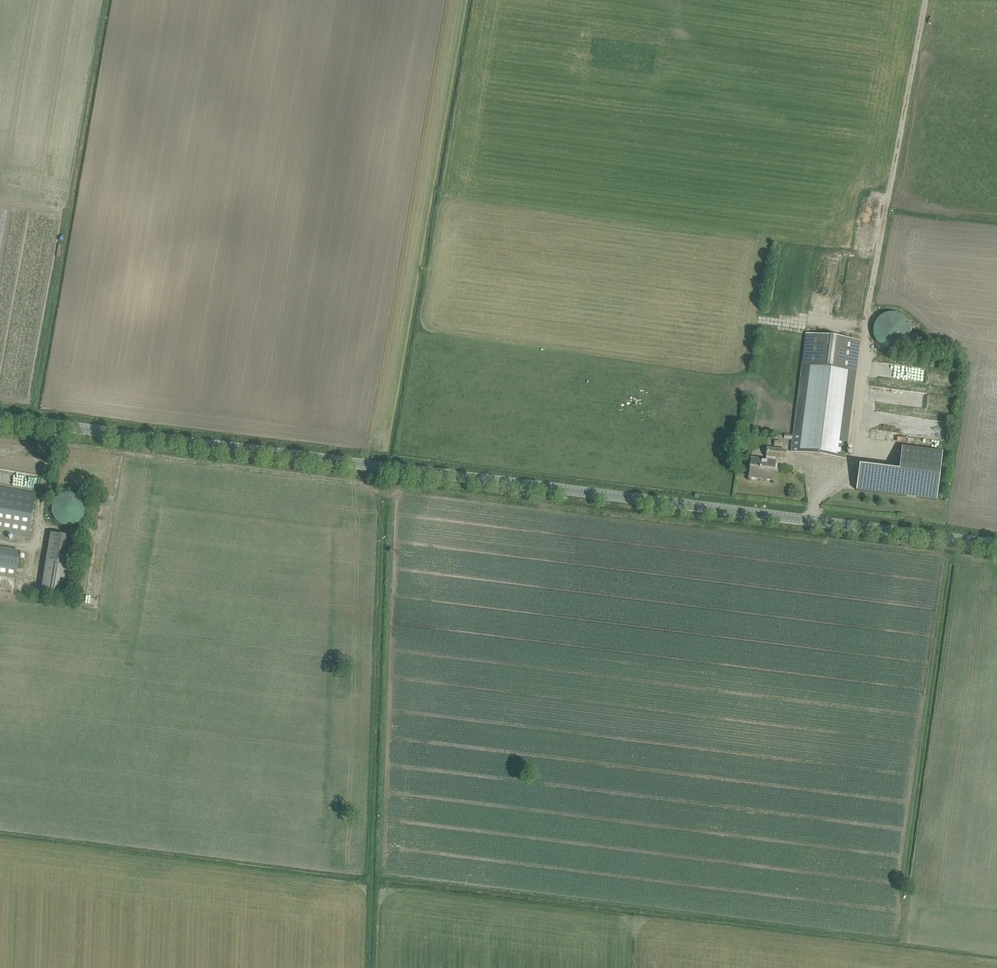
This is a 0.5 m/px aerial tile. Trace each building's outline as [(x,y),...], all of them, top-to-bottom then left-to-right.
[(909,324),(907,322),(906,319),(904,317),(901,316),(899,314),(896,313),(893,313),(890,313),(888,313),(885,314),(882,316),(880,317),(878,319),(876,322),(875,324),(874,327),(873,330),(873,333),(874,335),(875,338),(876,341),(878,343),(880,345),(882,347),(885,348),(887,349),(890,349),(893,349),(895,349),(896,349),(899,348),(901,347),(904,345),(906,343),(907,341),(909,338),(910,336),(910,333),(910,330),(910,327),(909,324)] [(792,452),(845,459),(859,340),(807,334),(792,452)] [(772,441),(771,448),(781,449),(782,442),(772,441)] [(902,447),(896,495),(937,500),(943,452),(902,447)] [(767,457),(774,457),(785,459),(786,451),(768,449),(767,457)] [(774,457),(767,457),(766,461),(752,459),(749,478),(773,481),(775,462),(773,461),(774,457)] [(873,468),(893,471),(894,465),(874,462),(873,468)] [(29,538),(36,494),(0,488),(0,533),(29,538)] [(54,518),(58,522),(62,525),(67,526),(72,526),(76,524),(80,521),(83,518),(85,514),(86,508),(85,503),(83,500),(80,496),(77,494),(73,492),(69,492),(64,492),(60,494),(55,499),(53,503),(52,508),(52,513),(54,518)] [(51,533),(46,562),(75,567),(79,539),(51,533)] [(15,578),(20,552),(0,548),(0,576),(15,578)] [(75,567),(46,562),(41,592),(69,597),(75,567)]
